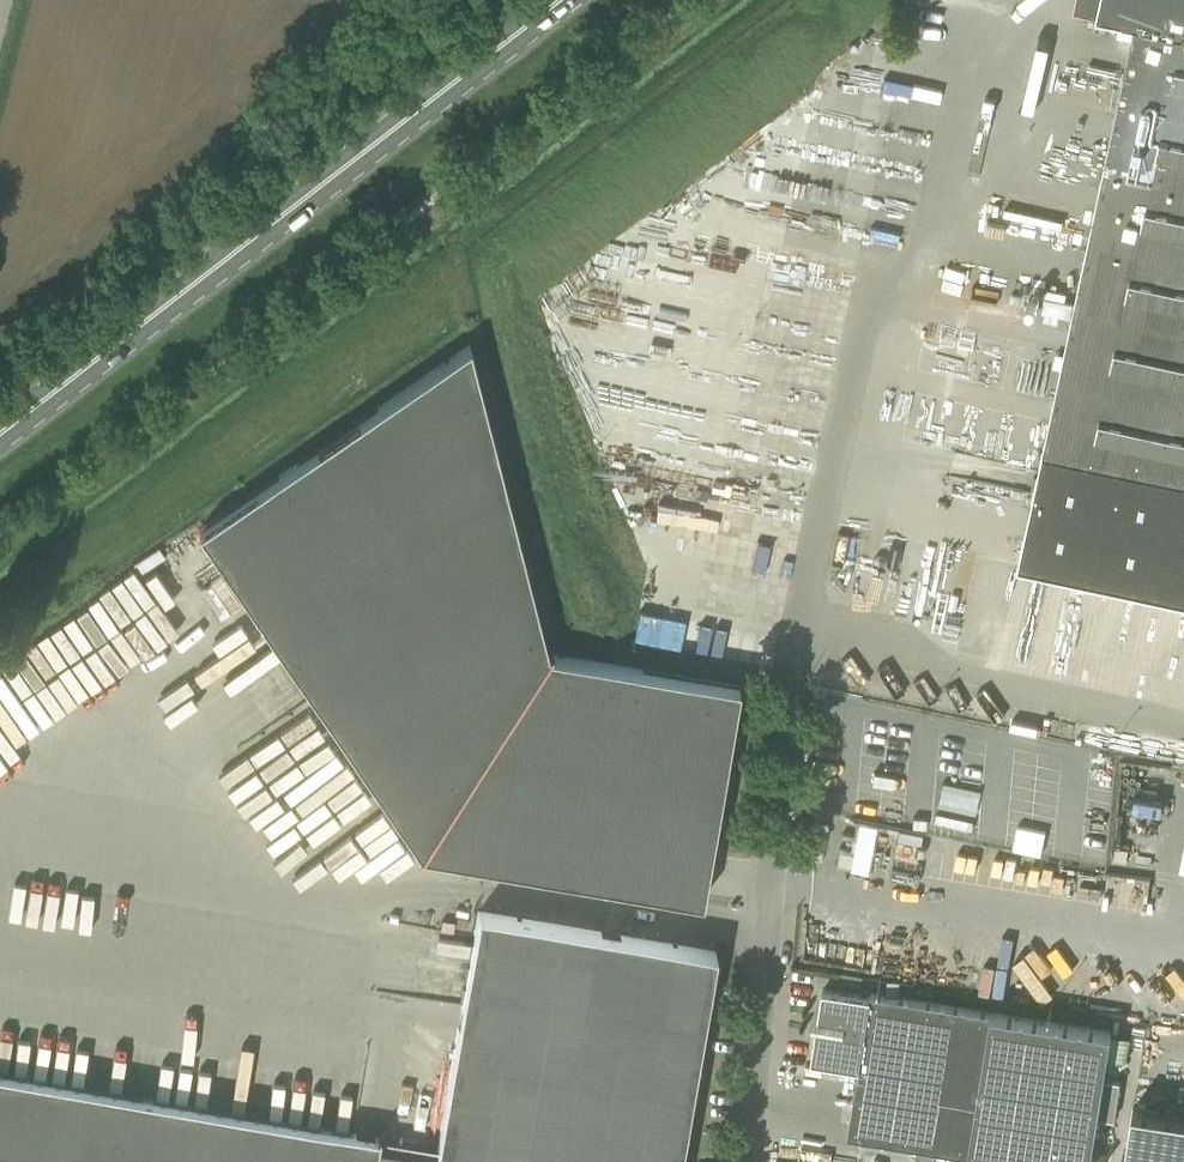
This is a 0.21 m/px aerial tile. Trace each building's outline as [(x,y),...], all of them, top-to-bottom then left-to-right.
[(1019,563),(1183,599),(1183,0),(1101,0),(1098,15),(1135,23),(1090,235),(1089,236),(1064,356),(1043,449),(1019,563)] [(819,161),(871,170),(889,73),(837,64),(819,161)] [(546,650),(468,343),(198,529),(419,850),(416,855),(418,856),(421,852),(701,899),(737,684),(547,652),(550,647),(549,646),(546,650)] [(940,816),(973,824),(982,789),(948,781),(940,816)] [(877,826),(859,822),(849,870),(868,873),(877,826)] [(715,952),(477,911),(437,1147),(0,1071),(0,1161),(679,1161),(715,952)] [(824,989),(819,1016),(812,1059),(860,1067),(849,1135),(1017,1161),(1091,1161),(1112,1032),(872,993),(871,997),(824,989)] [(31,1068),(33,1036),(0,1035),(0,1067),(31,1068)] [(145,1070),(147,1058),(57,1045),(52,1074),(90,1080),(90,1079),(107,1082),(107,1077),(127,1080),(129,1068),(145,1070)] [(1124,1161),(1183,1161),(1183,1117),(1133,1108),(1124,1161)]
